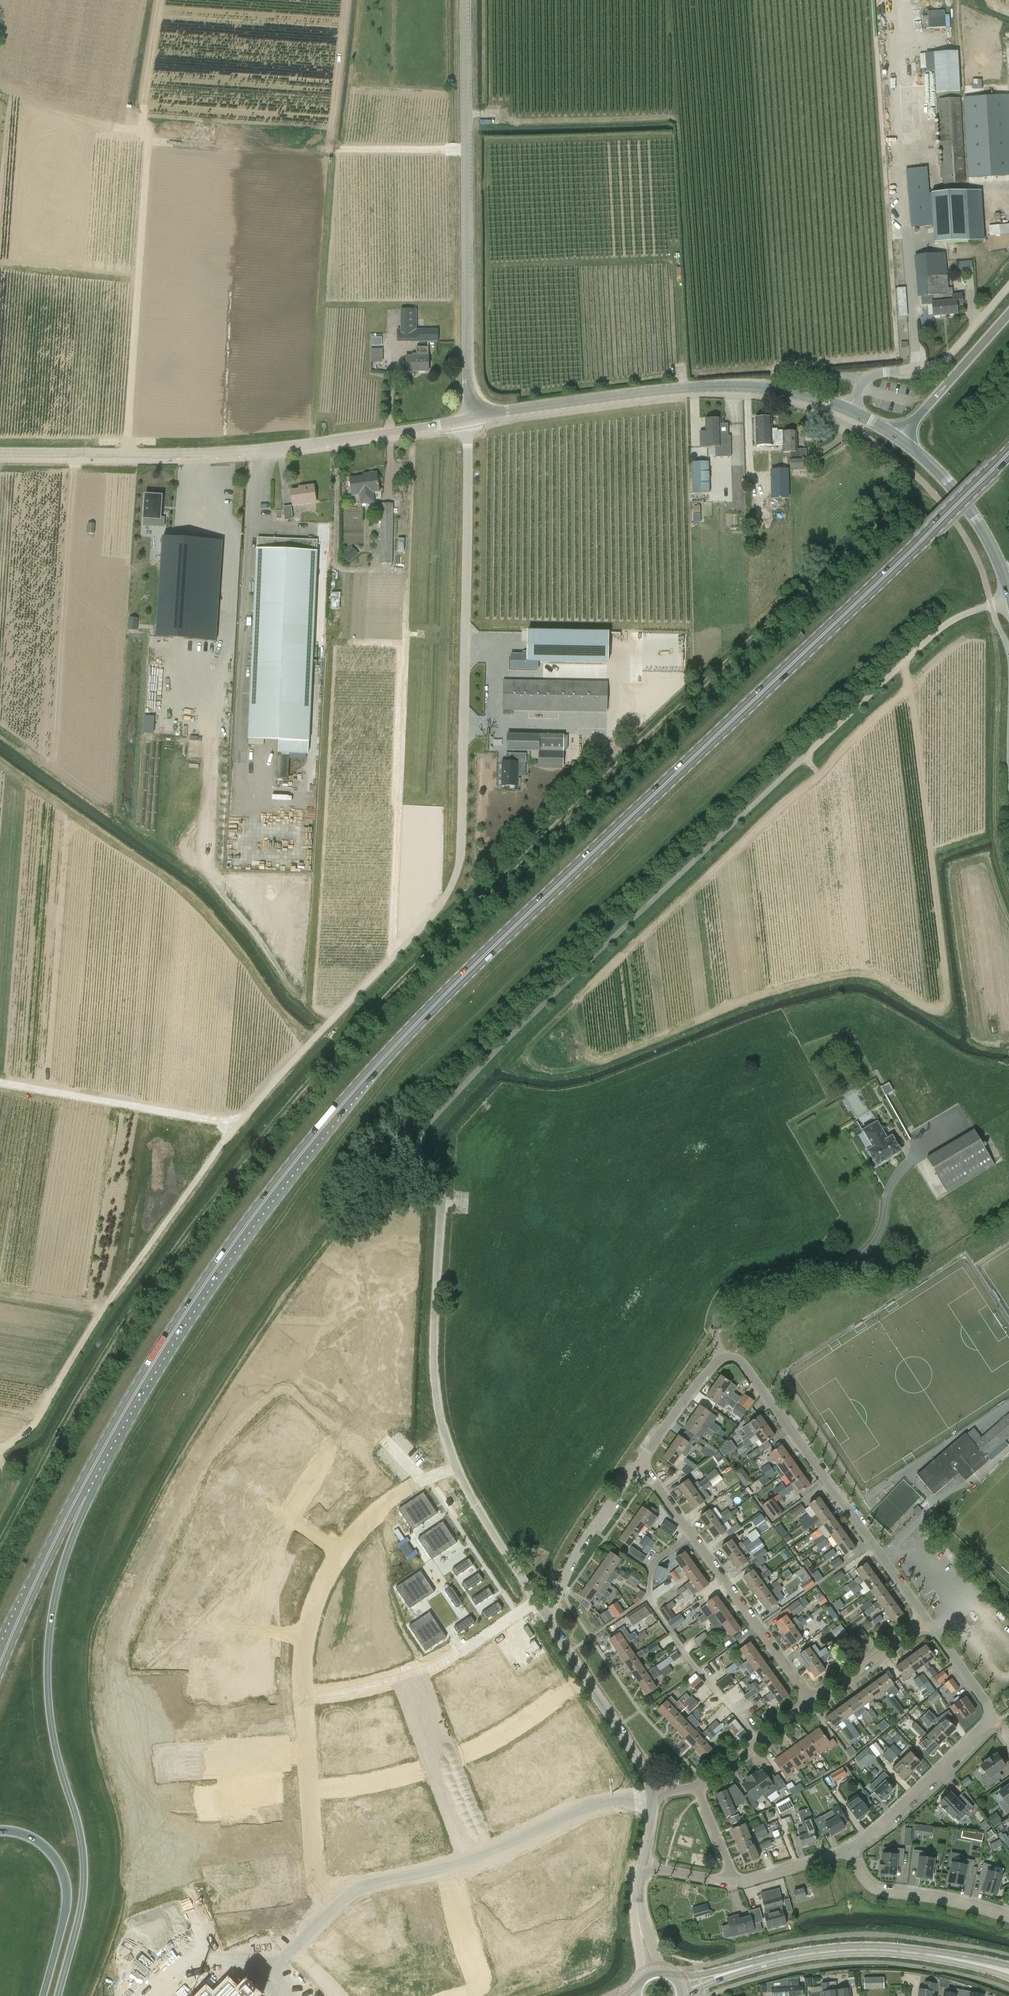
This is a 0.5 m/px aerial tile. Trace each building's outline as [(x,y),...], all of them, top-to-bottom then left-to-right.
[(957,52),(934,54),(937,94),(960,93),(957,52)] [(934,70),(934,62),(913,62),(913,71),(934,70)] [(968,178),(1008,175),(1008,95),(964,98),(968,178)] [(942,165),(943,185),(948,184),(965,183),(960,98),(938,100),(942,165)] [(911,228),(933,226),(935,245),(969,242),(964,192),(929,195),(926,167),(905,168),(911,228)] [(988,237),(990,251),(996,250),(1008,248),(1008,234),(988,237)] [(945,254),(917,257),(921,297),(932,296),(948,294),(949,294),(945,254)] [(975,264),(958,264),(958,274),(975,274),(975,264)] [(932,296),(921,297),(922,305),(932,304),(933,317),(957,314),(956,307),(962,307),(961,295),(952,296),(952,297),(948,297),(948,294),(932,296)] [(899,317),(905,316),(907,316),(907,308),(898,308),(899,317)] [(437,329),(429,329),(416,330),(416,310),(400,310),(401,330),(397,330),(397,342),(438,342),(437,329)] [(379,336),(379,325),(373,325),(373,346),(387,346),(387,336),(379,336)] [(428,347),(416,347),(416,354),(412,354),(412,356),(405,356),(405,372),(428,372),(428,347)] [(777,445),(777,431),(777,429),(771,429),(771,418),(756,418),(757,446),(777,445)] [(706,432),(700,432),(700,448),(715,447),(716,458),(730,458),(730,437),(720,437),(719,420),(706,420),(706,432)] [(782,431),(777,431),(777,445),(783,445),(783,453),(790,452),(790,471),(806,470),(806,458),(800,458),(800,451),(797,451),(796,432),(782,433),(782,431)] [(756,454),(756,459),(750,460),(750,466),(770,465),(769,454),(756,454)] [(708,462),(692,462),(693,493),(709,492),(708,462)] [(790,497),(789,473),(789,469),(772,470),(772,488),(773,498),(790,497)] [(379,476),(378,476),(377,476),(376,472),(368,474),(368,476),(349,479),(352,496),(359,495),(360,505),(374,503),(372,493),(379,492),(378,483),(379,483),(379,482),(380,482),(380,481),(380,480),(380,479),(380,478),(380,477),(379,477),(379,476)] [(290,490),(292,506),(315,503),(313,485),(304,486),(304,489),(290,490)] [(146,495),(144,518),(154,519),(154,526),(164,527),(164,518),(160,517),(161,496),(146,495)] [(397,509),(398,500),(392,500),(392,503),(381,503),(380,540),(372,540),(372,551),(379,551),(379,564),(392,564),(393,509),(397,509)] [(284,521),(293,519),(291,506),(283,507),(284,521)] [(163,537),(156,637),(217,641),(223,541),(163,537)] [(256,549),(248,738),(310,741),(318,551),(317,551),(317,540),(257,537),(257,549),(256,549)] [(349,549),(342,555),(349,562),(355,557),(349,549)] [(332,590),(331,613),(341,613),(341,590),(332,590)] [(511,654),(511,669),(527,669),(538,670),(538,662),(608,663),(608,633),(527,631),(527,652),(523,652),(522,654),(511,654)] [(512,715),(512,711),(528,711),(528,715),(536,715),(536,711),(607,712),(607,681),(503,680),(502,710),(502,715),(512,715)] [(144,732),(152,733),(153,717),(145,717),(144,732)] [(539,751),(539,735),(507,734),(507,751),(531,751),(531,758),(539,758),(538,767),(563,767),(563,752),(539,751)] [(518,786),(518,762),(525,762),(526,754),(507,754),(506,762),(502,762),(501,786),(518,786)] [(839,1090),(842,1095),(855,1087),(852,1082),(839,1090)] [(884,1096),(892,1092),(888,1084),(880,1088),(884,1096)] [(892,1137),(889,1139),(877,1121),(860,1131),(872,1149),(868,1152),(876,1166),(900,1151),(892,1137)] [(994,1165),(973,1130),(926,1158),(947,1193),(994,1165)] [(720,1376),(713,1386),(724,1394),(728,1397),(736,1403),(740,1398),(732,1393),(736,1388),(720,1376)] [(713,1386),(706,1397),(716,1405),(723,1409),(726,1404),(733,1409),(737,1404),(736,1403),(728,1397),(724,1394),(713,1386)] [(743,1395),(737,1403),(747,1410),(753,1402),(743,1395)] [(738,1405),(732,1413),(741,1419),(747,1411),(738,1405)] [(699,1406),(692,1417),(714,1433),(717,1429),(710,1424),(711,1422),(707,1419),(710,1414),(699,1406)] [(954,1476),(958,1473),(965,1480),(988,1461),(984,1457),(1008,1436),(1008,1414),(974,1444),(972,1442),(980,1435),(974,1428),(966,1435),(965,1434),(917,1475),(934,1494),(954,1476)] [(746,1435),(742,1438),(745,1443),(767,1426),(760,1416),(742,1429),(746,1435)] [(692,1417),(684,1428),(694,1436),(698,1431),(703,1434),(705,1432),(712,1437),(714,1433),(692,1417)] [(744,1443),(742,1444),(746,1449),(753,1444),(759,1440),(762,1445),(774,1436),(767,1426),(745,1443),(744,1443)] [(678,1436),(670,1447),(681,1455),(686,1458),(693,1447),(689,1444),(678,1436)] [(727,1442),(720,1452),(724,1457),(733,1451),(727,1442)] [(711,1457),(714,1451),(703,1445),(699,1450),(711,1457)] [(781,1446),(769,1455),(776,1465),(789,1456),(781,1446)] [(670,1447),(662,1458),(673,1466),(678,1459),(682,1463),(683,1462),(694,1470),(698,1467),(693,1464),(686,1458),(681,1455),(670,1447)] [(756,1449),(747,1456),(750,1461),(760,1454),(756,1449)] [(789,1456),(776,1465),(783,1475),(796,1466),(789,1456)] [(768,1463),(760,1469),(764,1474),(772,1468),(768,1463)] [(796,1466),(783,1475),(790,1485),(803,1476),(796,1466)] [(772,1468),(764,1474),(767,1479),(775,1473),(772,1468)] [(688,1479),(677,1487),(685,1499),(686,1498),(709,1482),(708,1482),(719,1474),(715,1469),(703,1477),(704,1478),(698,1483),(697,1481),(692,1485),(688,1479)] [(786,1488),(778,1494),(781,1498),(789,1493),(793,1489),(798,1495),(810,1486),(803,1476),(790,1485),(786,1488)] [(686,1498),(685,1499),(693,1509),(704,1502),(699,1495),(704,1492),(703,1491),(711,1486),(709,1482),(686,1498)] [(782,1483),(774,1489),(778,1494),(786,1488),(782,1483)] [(423,1492),(398,1509),(412,1530),(437,1513),(423,1492)] [(815,1516),(826,1508),(819,1498),(808,1506),(815,1516)] [(762,1506),(760,1508),(770,1522),(781,1513),(772,1500),(762,1506)] [(800,1504),(791,1511),(795,1516),(805,1510),(800,1504)] [(917,1517),(922,1512),(917,1506),(912,1511),(917,1517)] [(642,1507),(634,1518),(645,1526),(645,1525),(650,1528),(657,1518),(642,1507)] [(709,1510),(699,1518),(707,1529),(717,1521),(722,1518),(719,1514),(715,1508),(710,1511),(709,1510)] [(727,1508),(719,1514),(722,1518),(730,1512),(727,1508)] [(730,1512),(722,1518),(725,1522),(733,1516),(739,1511),(736,1508),(730,1512)] [(823,1526),(833,1518),(826,1508),(815,1516),(811,1519),(802,1525),(806,1531),(819,1521),(823,1526)] [(758,1528),(769,1522),(764,1514),(753,1520),(758,1528)] [(798,1521),(802,1525),(811,1519),(808,1514),(798,1521)] [(634,1518),(626,1529),(637,1536),(645,1526),(634,1518)] [(717,1521),(707,1529),(715,1540),(725,1532),(721,1526),(726,1523),(725,1522),(722,1518),(717,1521)] [(830,1536),(841,1528),(833,1518),(823,1526),(830,1536)] [(665,1521),(659,1529),(671,1537),(676,1529),(665,1521)] [(443,1522),(418,1538),(432,1559),(457,1543),(443,1522)] [(837,1546),(848,1538),(841,1528),(830,1536),(837,1546)] [(626,1529),(619,1540),(629,1547),(637,1536),(626,1529)] [(731,1540),(721,1548),(729,1559),(752,1542),(758,1538),(761,1536),(756,1530),(748,1536),(749,1538),(742,1543),(741,1542),(735,1546),(731,1540)] [(822,1534),(813,1541),(816,1546),(825,1539),(822,1534)] [(645,1535),(641,1540),(652,1547),(655,1542),(651,1539),(645,1535)] [(801,1557),(815,1547),(808,1537),(794,1546),(801,1557)] [(752,1542),(729,1559),(736,1570),(747,1563),(743,1557),(749,1553),(747,1551),(749,1550),(753,1554),(760,1549),(763,1547),(764,1546),(761,1542),(758,1538),(752,1542)] [(848,1538),(837,1546),(845,1556),(855,1549),(848,1538)] [(825,1539),(816,1546),(819,1549),(820,1550),(822,1549),(829,1544),(825,1539)] [(641,1540),(639,1544),(644,1547),(643,1549),(642,1550),(648,1553),(651,1549),(652,1547),(641,1540)] [(634,1546),(630,1553),(645,1562),(649,1555),(634,1546)] [(760,1549),(753,1554),(757,1560),(763,1556),(767,1553),(764,1549),(763,1547),(760,1549)] [(780,1554),(785,1561),(791,1556),(786,1550),(784,1548),(779,1552),(781,1554),(780,1554)] [(832,1549),(823,1556),(827,1561),(836,1554),(833,1549),(832,1549)] [(610,1552),(602,1563),(613,1571),(620,1560),(610,1552)] [(675,1569),(670,1573),(673,1578),(692,1564),(685,1553),(675,1560),(679,1566),(675,1569)] [(757,1560),(754,1563),(757,1568),(766,1561),(763,1556),(757,1560)] [(839,1557),(830,1563),(835,1570),(843,1563),(839,1557)] [(469,1558),(452,1570),(456,1576),(473,1565),(469,1558)] [(602,1563),(594,1574),(605,1581),(610,1574),(615,1578),(614,1578),(620,1582),(623,1578),(617,1574),(613,1571),(602,1563)] [(673,1578),(667,1582),(670,1585),(675,1582),(681,1578),(685,1575),(690,1581),(700,1574),(692,1564),(673,1578)] [(854,1580),(847,1585),(851,1591),(859,1585),(858,1584),(862,1581),(863,1582),(874,1574),(866,1564),(855,1571),(859,1576),(854,1579),(854,1580)] [(657,1566),(652,1579),(662,1583),(667,1570),(657,1566)] [(620,1569),(617,1574),(623,1578),(626,1573),(620,1569)] [(752,1571),(742,1578),(750,1589),(766,1578),(770,1575),(772,1573),(769,1569),(763,1573),(763,1572),(757,1577),(752,1571)] [(820,1570),(813,1574),(818,1582),(825,1577),(820,1570)] [(840,1570),(832,1576),(837,1582),(845,1576),(840,1570)] [(421,1571),(396,1588),(410,1608),(435,1592),(421,1571)] [(633,1571),(627,1580),(636,1586),(642,1577),(633,1571)] [(479,1573),(462,1584),(466,1591),(483,1579),(479,1573)] [(594,1574),(587,1584),(597,1592),(602,1595),(608,1599),(611,1595),(606,1591),(610,1585),(605,1581),(594,1574)] [(690,1581),(686,1585),(689,1589),(694,1595),(698,1592),(708,1585),(700,1574),(690,1581)] [(874,1574),(863,1582),(870,1592),(881,1584),(874,1574)] [(766,1578),(750,1589),(758,1600),(768,1593),(764,1586),(770,1582),(766,1578)] [(799,1586),(803,1592),(813,1584),(809,1578),(799,1586)] [(776,1581),(770,1585),(773,1589),(779,1585),(776,1581)] [(587,1584),(579,1595),(589,1603),(594,1596),(600,1600),(605,1604),(605,1603),(608,1599),(602,1595),(597,1592),(587,1584)] [(680,1588),(677,1591),(680,1595),(683,1593),(689,1589),(686,1585),(686,1584),(680,1588)] [(881,1584),(870,1592),(877,1602),(888,1594),(881,1584)] [(768,1593),(758,1600),(766,1611),(776,1604),(783,1598),(779,1592),(782,1590),(779,1585),(773,1589),(768,1593)] [(859,1585),(851,1591),(854,1595),(862,1589),(859,1585)] [(451,1586),(445,1591),(456,1608),(463,1603),(451,1586)] [(489,1588),(472,1599),(476,1605),(493,1594),(489,1588)] [(646,1594),(641,1591),(637,1597),(641,1600),(646,1594)] [(847,1600),(854,1595),(851,1591),(847,1593),(844,1596),(847,1600)] [(873,1605),(865,1611),(868,1615),(876,1609),(880,1606),(884,1612),(895,1604),(888,1594),(877,1602),(873,1605)] [(822,1596),(818,1599),(823,1604),(826,1602),(827,1601),(822,1596)] [(704,1614),(698,1619),(702,1624),(704,1622),(708,1619),(714,1615),(724,1608),(716,1597),(706,1604),(700,1608),(704,1614)] [(688,1598),(679,1605),(684,1611),(693,1604),(688,1598)] [(788,1608),(780,1614),(783,1618),(791,1612),(793,1616),(803,1609),(803,1608),(808,1604),(804,1598),(799,1601),(798,1600),(787,1607),(788,1608)] [(869,1600),(861,1606),(865,1611),(873,1605),(869,1600)] [(498,1602),(481,1614),(486,1620),(503,1609),(498,1602)] [(616,1602),(609,1607),(616,1617),(623,1612),(616,1602)] [(646,1603),(627,1616),(630,1621),(645,1611),(648,1616),(652,1613),(653,1613),(646,1603)] [(851,1628),(864,1622),(856,1603),(842,1609),(851,1628)] [(895,1604),(884,1612),(892,1622),(903,1614),(895,1604)] [(675,1617),(667,1605),(659,1610),(668,1622),(675,1617)] [(838,1616),(830,1606),(825,1609),(833,1620),(833,1619),(838,1616)] [(724,1608),(714,1615),(722,1625),(722,1626),(732,1619),(724,1608)] [(608,1611),(600,1616),(605,1623),(613,1619),(608,1611)] [(430,1612),(409,1626),(426,1651),(446,1637),(430,1612)] [(880,1614),(872,1620),(875,1625),(883,1619),(880,1614)] [(681,1615),(669,1623),(673,1630),(686,1622),(681,1615)] [(785,1616),(775,1624),(783,1635),(793,1627),(799,1623),(805,1619),(802,1615),(796,1619),(795,1617),(789,1621),(785,1616)] [(471,1616),(454,1627),(458,1634),(475,1622),(471,1616)] [(805,1619),(799,1623),(802,1627),(807,1623),(812,1620),(809,1617),(805,1620),(805,1619)] [(708,1619),(704,1622),(709,1628),(712,1633),(718,1629),(718,1628),(714,1624),(712,1625),(708,1619)] [(732,1619),(722,1626),(725,1630),(730,1637),(740,1630),(732,1619)] [(793,1627),(783,1635),(791,1646),(801,1638),(798,1633),(803,1629),(802,1627),(799,1623),(793,1627)] [(841,1625),(836,1628),(843,1638),(848,1635),(841,1625)] [(618,1632),(608,1639),(615,1651),(626,1644),(631,1640),(637,1636),(634,1633),(630,1635),(624,1626),(617,1631),(618,1632)] [(862,1629),(856,1633),(862,1643),(869,1638),(862,1629)] [(637,1636),(631,1640),(634,1645),(640,1641),(647,1636),(644,1632),(637,1636)] [(704,1632),(694,1639),(697,1643),(699,1646),(709,1638),(707,1636),(704,1632)] [(717,1639),(707,1646),(713,1655),(723,1648),(717,1639)] [(655,1642),(646,1648),(650,1654),(660,1648),(655,1642)] [(757,1654),(749,1643),(739,1650),(747,1661),(757,1654)] [(626,1644),(615,1651),(623,1662),(633,1655),(626,1644)] [(809,1649),(799,1656),(807,1667),(828,1652),(825,1647),(819,1651),(814,1645),(809,1649)] [(925,1646),(915,1653),(924,1665),(934,1658),(925,1646)] [(633,1655),(623,1662),(630,1673),(641,1666),(637,1660),(644,1655),(648,1652),(645,1648),(633,1655)] [(828,1652),(807,1667),(815,1678),(825,1670),(820,1664),(825,1660),(825,1659),(830,1655),(828,1652)] [(915,1653),(905,1660),(914,1672),(924,1665),(915,1653)] [(743,1664),(738,1668),(741,1672),(746,1668),(751,1675),(755,1672),(765,1664),(766,1663),(762,1658),(761,1659),(757,1654),(747,1661),(743,1664)] [(641,1666),(630,1673),(638,1684),(668,1664),(673,1661),(673,1660),(670,1656),(659,1664),(645,1673),(641,1666)] [(734,1663),(738,1668),(743,1664),(740,1659),(734,1663)] [(914,1672),(905,1660),(895,1667),(904,1679),(914,1672)] [(668,1664),(638,1684),(645,1695),(656,1688),(651,1682),(659,1677),(659,1676),(661,1675),(663,1677),(673,1671),(668,1664)] [(765,1664),(755,1672),(763,1682),(773,1675),(765,1664)] [(943,1670),(939,1673),(938,1674),(935,1670),(932,1666),(927,1670),(932,1677),(933,1676),(934,1677),(938,1684),(948,1677),(943,1670)] [(917,1677),(923,1685),(928,1681),(922,1673),(917,1677)] [(885,1674),(875,1682),(883,1693),(893,1685),(885,1674)] [(750,1691),(743,1696),(746,1701),(766,1686),(770,1693),(781,1686),(773,1675),(763,1682),(759,1685),(753,1689),(750,1691)] [(919,1688),(923,1685),(917,1677),(913,1680),(919,1688)] [(699,1678),(691,1686),(696,1691),(704,1683),(699,1678)] [(724,1678),(716,1684),(721,1690),(729,1684),(724,1678)] [(950,1693),(956,1688),(951,1680),(944,1685),(950,1693)] [(756,1681),(750,1685),(753,1689),(759,1685),(756,1681)] [(865,1689),(873,1700),(883,1693),(875,1682),(865,1689)] [(781,1686),(770,1693),(778,1704),(788,1697),(781,1686)] [(865,1689),(855,1696),(863,1707),(873,1700),(865,1689)] [(891,1694),(886,1697),(893,1706),(900,1716),(907,1711),(894,1692),(891,1694)] [(671,1696),(657,1709),(666,1719),(685,1702),(681,1698),(677,1702),(671,1696)] [(685,1702),(666,1719),(675,1729),(684,1720),(679,1714),(686,1707),(690,1711),(698,1704),(698,1703),(695,1700),(691,1696),(685,1702)] [(762,1700),(761,1700),(764,1704),(769,1700),(766,1696),(762,1699),(762,1700)] [(863,1707),(855,1696),(845,1703),(853,1714),(863,1707)] [(974,1711),(964,1697),(961,1699),(958,1696),(952,1700),(954,1703),(949,1707),(954,1714),(958,1711),(963,1718),(974,1711)] [(893,1706),(886,1697),(882,1700),(888,1709),(893,1706)] [(835,1710),(843,1721),(853,1714),(845,1703),(835,1710)] [(866,1711),(873,1721),(878,1717),(871,1708),(866,1711)] [(559,1709),(541,1721),(547,1729),(549,1728),(564,1718),(565,1718),(559,1709)] [(832,1729),(843,1721),(835,1710),(824,1718),(832,1729)] [(923,1715),(931,1723),(936,1718),(928,1710),(923,1715)] [(868,1724),(873,1721),(866,1711),(862,1715),(868,1724)] [(947,1711),(937,1719),(936,1718),(931,1723),(935,1727),(946,1738),(955,1729),(950,1724),(954,1721),(947,1711)] [(684,1720),(675,1729),(684,1739),(693,1730),(688,1724),(697,1716),(693,1712),(684,1720)] [(928,1727),(931,1723),(923,1715),(920,1718),(928,1727)] [(564,1718),(549,1728),(554,1737),(569,1726),(564,1718)] [(883,1731),(891,1725),(885,1719),(878,1725),(883,1731)] [(851,1722),(846,1726),(853,1735),(856,1740),(861,1736),(851,1722)] [(915,1723),(911,1727),(919,1735),(923,1731),(915,1723)] [(569,1726),(554,1737),(559,1745),(575,1735),(569,1726)] [(709,1726),(703,1732),(707,1736),(713,1730),(709,1726)] [(848,1739),(853,1735),(846,1726),(841,1729),(848,1739)] [(935,1727),(926,1735),(938,1746),(946,1738),(935,1727)] [(819,1729),(807,1737),(818,1751),(820,1754),(826,1749),(825,1749),(827,1747),(829,1750),(836,1745),(832,1739),(828,1742),(819,1729)] [(693,1730),(684,1739),(693,1748),(702,1740),(707,1736),(703,1732),(699,1736),(693,1730)] [(713,1730),(707,1736),(710,1740),(716,1734),(713,1730)] [(575,1735),(559,1745),(565,1754),(581,1744),(575,1735)] [(938,1746),(926,1735),(917,1744),(929,1755),(931,1756),(933,1756),(934,1754),(934,1752),(933,1751),(938,1746)] [(702,1740),(693,1748),(703,1758),(712,1750),(706,1744),(710,1740),(707,1736),(702,1740)] [(796,1745),(806,1759),(807,1759),(809,1762),(815,1757),(813,1754),(818,1751),(807,1737),(796,1745)] [(883,1751),(878,1745),(876,1742),(869,1747),(876,1757),(883,1751)] [(893,1744),(888,1749),(896,1757),(901,1752),(893,1744)] [(785,1753),(797,1770),(804,1765),(802,1762),(806,1759),(796,1745),(785,1753)] [(854,1746),(847,1751),(852,1757),(858,1752),(854,1746)] [(896,1757),(888,1749),(885,1752),(893,1760),(896,1757)] [(871,1756),(866,1750),(855,1759),(860,1765),(871,1756)] [(909,1752),(900,1761),(911,1772),(920,1763),(909,1752)] [(797,1770),(785,1753),(774,1761),(786,1778),(793,1773),(791,1770),(795,1767),(797,1770)] [(587,1754),(579,1760),(583,1765),(591,1778),(599,1772),(587,1754)] [(1005,1766),(1003,1764),(1005,1762),(1001,1756),(999,1758),(997,1755),(993,1757),(992,1756),(986,1761),(987,1762),(980,1766),(986,1774),(981,1778),(988,1787),(999,1780),(995,1774),(1005,1766)] [(911,1772),(900,1761),(891,1770),(902,1781),(911,1772)] [(583,1765),(574,1770),(584,1786),(593,1780),(591,1778),(583,1765)] [(846,1775),(843,1768),(830,1775),(833,1781),(846,1775)] [(574,1770),(566,1776),(575,1791),(584,1786),(574,1770)] [(764,1794),(763,1794),(766,1798),(776,1791),(777,1792),(782,1789),(774,1777),(769,1781),(761,1770),(757,1774),(755,1772),(751,1776),(764,1794)] [(887,1794),(893,1789),(890,1786),(893,1783),(883,1773),(869,1787),(881,1800),(882,1799),(883,1800),(885,1800),(888,1797),(888,1796),(887,1794)] [(566,1776),(557,1782),(566,1797),(575,1791),(566,1776)] [(750,1796),(745,1799),(746,1800),(753,1810),(758,1806),(754,1801),(763,1794),(764,1794),(751,1776),(746,1779),(747,1781),(742,1784),(750,1796)] [(965,1779),(961,1782),(965,1788),(969,1785),(965,1779)] [(550,1781),(542,1786),(551,1803),(552,1803),(560,1799),(550,1781)] [(746,1800),(745,1799),(735,1785),(726,1791),(726,1790),(716,1794),(725,1817),(736,1813),(733,1807),(744,1802),(746,1800)] [(789,1790),(793,1795),(800,1791),(796,1785),(789,1790)] [(1004,1800),(999,1804),(1006,1813),(1008,1811),(1008,1785),(999,1793),(1004,1800)] [(542,1786),(533,1791),(542,1808),(551,1803),(542,1786)] [(533,1791),(524,1796),(534,1813),(543,1808),(542,1808),(533,1791)] [(863,1818),(864,1816),(863,1815),(868,1811),(865,1807),(871,1803),(863,1791),(845,1804),(857,1819),(858,1819),(858,1820),(860,1820),(863,1818)] [(942,1800),(940,1803),(943,1806),(942,1807),(947,1813),(948,1812),(954,1818),(954,1817),(958,1822),(973,1807),(964,1798),(959,1802),(950,1793),(948,1796),(946,1794),(941,1799),(942,1800)] [(783,1801),(776,1805),(780,1816),(788,1812),(783,1801)] [(514,1802),(505,1807),(505,1808),(514,1824),(515,1825),(524,1820),(514,1802)] [(833,1809),(837,1817),(825,1824),(831,1836),(844,1828),(842,1825),(847,1822),(838,1806),(833,1809)] [(505,1808),(496,1812),(503,1829),(514,1824),(505,1808)] [(813,1832),(815,1831),(816,1831),(811,1817),(808,1817),(805,1809),(798,1811),(801,1822),(803,1822),(806,1833),(799,1836),(802,1846),(816,1842),(813,1832)] [(741,1821),(738,1814),(731,1817),(733,1823),(741,1821)] [(993,1815),(988,1819),(994,1827),(998,1824),(993,1815)] [(781,1819),(787,1834),(794,1831),(789,1816),(781,1819)] [(818,1828),(825,1824),(821,1816),(814,1820),(818,1828)] [(979,1825),(985,1832),(991,1827),(984,1820),(979,1825)] [(755,1833),(765,1829),(763,1823),(752,1828),(755,1833)] [(735,1842),(749,1836),(744,1824),(730,1830),(735,1842)] [(923,1836),(924,1827),(916,1826),(914,1834),(923,1836)] [(768,1834),(765,1829),(755,1833),(757,1839),(768,1834)] [(445,1830),(435,1833),(440,1851),(450,1848),(445,1830)] [(435,1832),(425,1835),(430,1854),(440,1852),(440,1851),(435,1833),(435,1832)] [(983,1841),(984,1834),(975,1832),(974,1839),(983,1841)] [(1003,1842),(1008,1839),(1005,1834),(1003,1835),(1000,1837),(1003,1842)] [(740,1853),(754,1847),(749,1836),(735,1842),(740,1853)] [(413,1838),(403,1840),(404,1842),(409,1860),(419,1857),(413,1838)] [(762,1850),(772,1845),(770,1840),(759,1844),(762,1850)] [(999,1840),(993,1844),(996,1849),(1002,1846),(999,1840)] [(404,1842),(393,1844),(397,1862),(409,1860),(404,1842)] [(382,1846),(371,1848),(375,1867),(385,1865),(382,1846)] [(759,1858),(754,1847),(740,1853),(745,1864),(759,1858)] [(882,1854),(882,1861),(880,1861),(880,1869),(881,1869),(881,1874),(885,1874),(885,1877),(892,1877),(892,1875),(895,1875),(896,1862),(903,1862),(904,1849),(892,1848),(892,1854),(882,1854)] [(928,1879),(931,1879),(934,1859),(933,1859),(934,1853),(914,1850),(912,1863),(919,1864),(917,1877),(920,1878),(920,1880),(927,1881),(928,1879)] [(691,1863),(703,1865),(705,1855),(693,1853),(691,1863)] [(974,1861),(962,1858),(961,1864),(952,1863),(948,1882),(952,1883),(951,1885),(958,1887),(959,1884),(962,1885),(965,1872),(971,1874),(974,1861)] [(984,1863),(980,1876),(986,1878),(982,1890),(986,1891),(985,1894),(992,1896),(992,1893),(996,1895),(1002,1875),(993,1872),(995,1867),(984,1863)] [(793,1890),(796,1901),(806,1899),(803,1888),(793,1890)] [(763,1914),(768,1929),(786,1924),(780,1905),(782,1905),(778,1889),(760,1893),(766,1913),(763,1914)] [(789,1898),(784,1900),(787,1912),(792,1911),(789,1898)] [(694,1917),(709,1913),(707,1905),(692,1909),(694,1917)] [(759,1920),(762,1919),(760,1908),(752,1910),(754,1919),(751,1920),(750,1917),(739,1920),(738,1915),(727,1918),(731,1936),(747,1931),(748,1935),(762,1931),(759,1920)] [(354,1917),(367,1930),(375,1922),(380,1928),(385,1923),(375,1912),(370,1917),(362,1909),(354,1917)] [(367,1930),(354,1917),(346,1926),(354,1934),(349,1939),(359,1949),(365,1944),(359,1938),(367,1930)] [(248,1994),(255,1986),(245,1976),(238,1984),(227,1973),(212,1987),(206,1981),(192,1995),(249,1995),(248,1994)] [(864,1977),(864,1988),(884,1988),(884,1976),(864,1977)] [(813,1986),(812,1977),(804,1978),(805,1987),(813,1986)] [(788,1986),(788,1978),(766,1983),(766,1985),(766,1993),(772,1993),(772,1995),(789,1995),(788,1986)] [(850,1988),(837,1990),(836,1981),(822,1983),(823,1995),(851,1995),(850,1988)] [(937,1984),(925,1981),(923,1989),(919,1988),(917,1995),(931,1995),(932,1991),(935,1992),(937,1984)] [(789,1995),(803,1995),(802,1985),(788,1986),(789,1995)]
